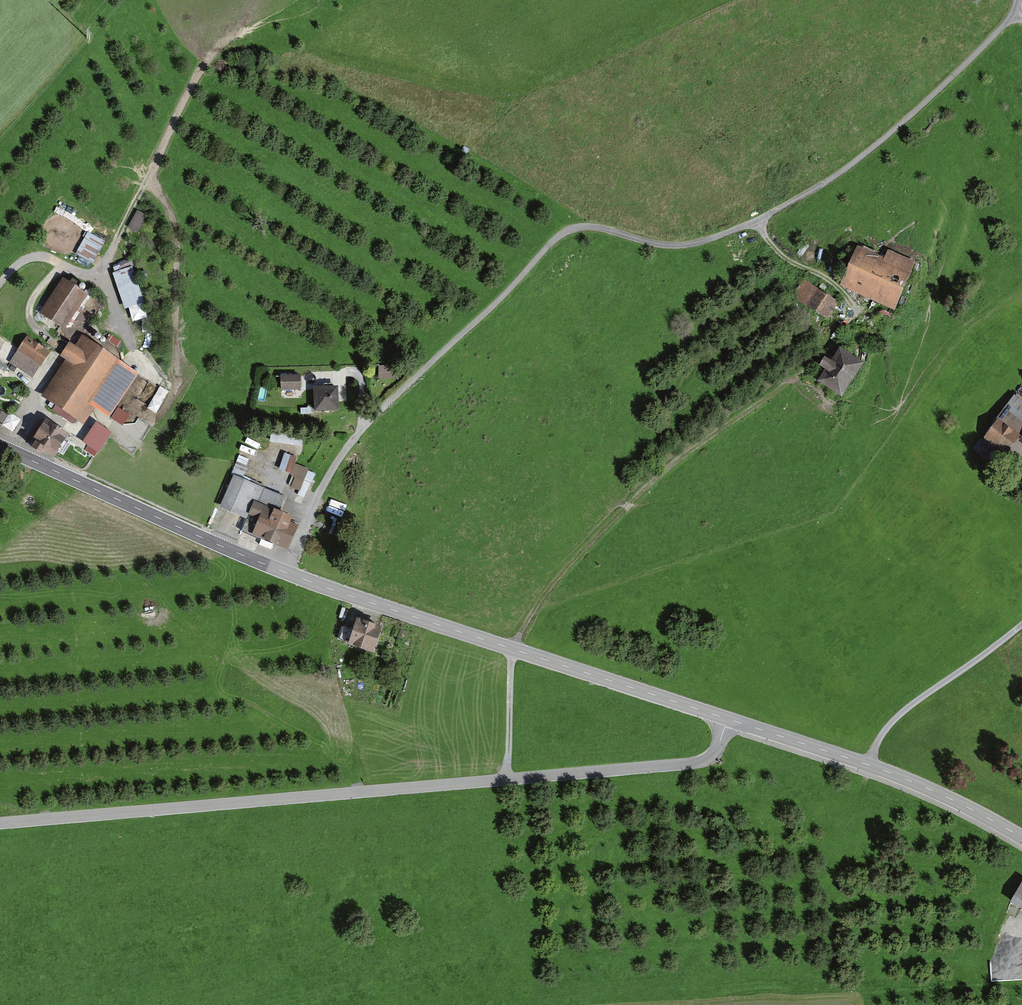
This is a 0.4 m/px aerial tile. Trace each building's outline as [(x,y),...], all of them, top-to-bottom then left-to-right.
[(141,232),(150,213),(139,207),(129,227),(141,232)] [(96,262),(106,239),(88,231),(77,254),(96,262)] [(899,310),(921,262),(891,249),(887,258),(861,246),(844,285),(899,310)] [(134,265),(114,272),(126,308),(146,301),(134,265)] [(92,294),(66,277),(45,312),(71,328),(92,294)] [(841,303),(804,280),(795,296),(831,319),(841,303)] [(33,378),(51,352),(30,337),(12,363),(33,378)] [(110,419),(139,374),(83,338),(77,347),(71,343),(61,357),(67,361),(43,397),(88,426),(97,411),(110,419)] [(871,365),(844,347),(835,360),(829,356),(824,364),(830,368),(822,379),(849,397),(871,365)] [(396,367),(379,367),(379,383),(397,383),(396,367)] [(305,392),(304,377),(284,377),(284,393),(305,392)] [(343,411),(342,379),(318,380),(320,412),(343,411)] [(162,402),(169,390),(161,386),(154,398),(162,402)] [(1021,429),(1021,402),(1014,396),(996,421),(997,422),(997,420),(1019,436),(1021,429)] [(21,419),(0,407),(0,421),(15,430),(21,419)] [(73,435),(48,419),(34,441),(59,457),(73,435)] [(997,422),(983,440),(984,441),(1001,453),(1006,457),(1021,437),(1019,436),(997,420),(997,422)] [(92,428),(86,443),(100,449),(106,434),(92,428)] [(84,440),(89,433),(83,429),(78,436),(84,440)] [(1001,453),(984,441),(975,453),(992,466),(1001,453)] [(309,470),(293,463),(288,474),(296,477),(292,487),(300,491),(309,470)] [(287,498),(236,477),(222,507),(248,519),(254,503),(272,510),(277,504),(284,507),(287,498)] [(289,550),(298,528),(291,526),(294,519),(272,510),(254,503),(248,519),(243,531),(289,550)] [(372,652),(381,628),(360,620),(356,630),(344,625),(338,640),(372,652)] [(1011,905),(1021,911),(1021,886),(1011,905)]
